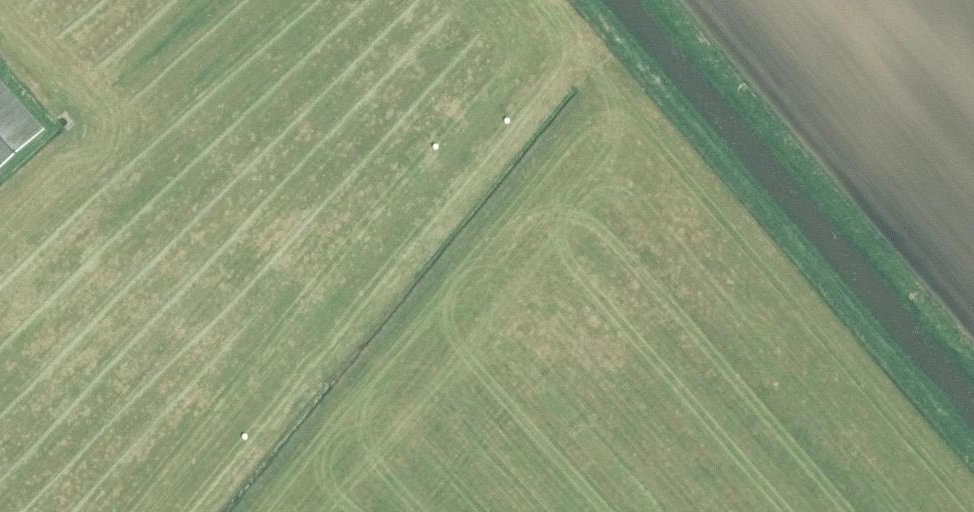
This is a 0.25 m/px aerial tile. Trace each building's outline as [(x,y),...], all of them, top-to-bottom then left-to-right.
[(42,133),(0,86),(0,172),(42,133)]
